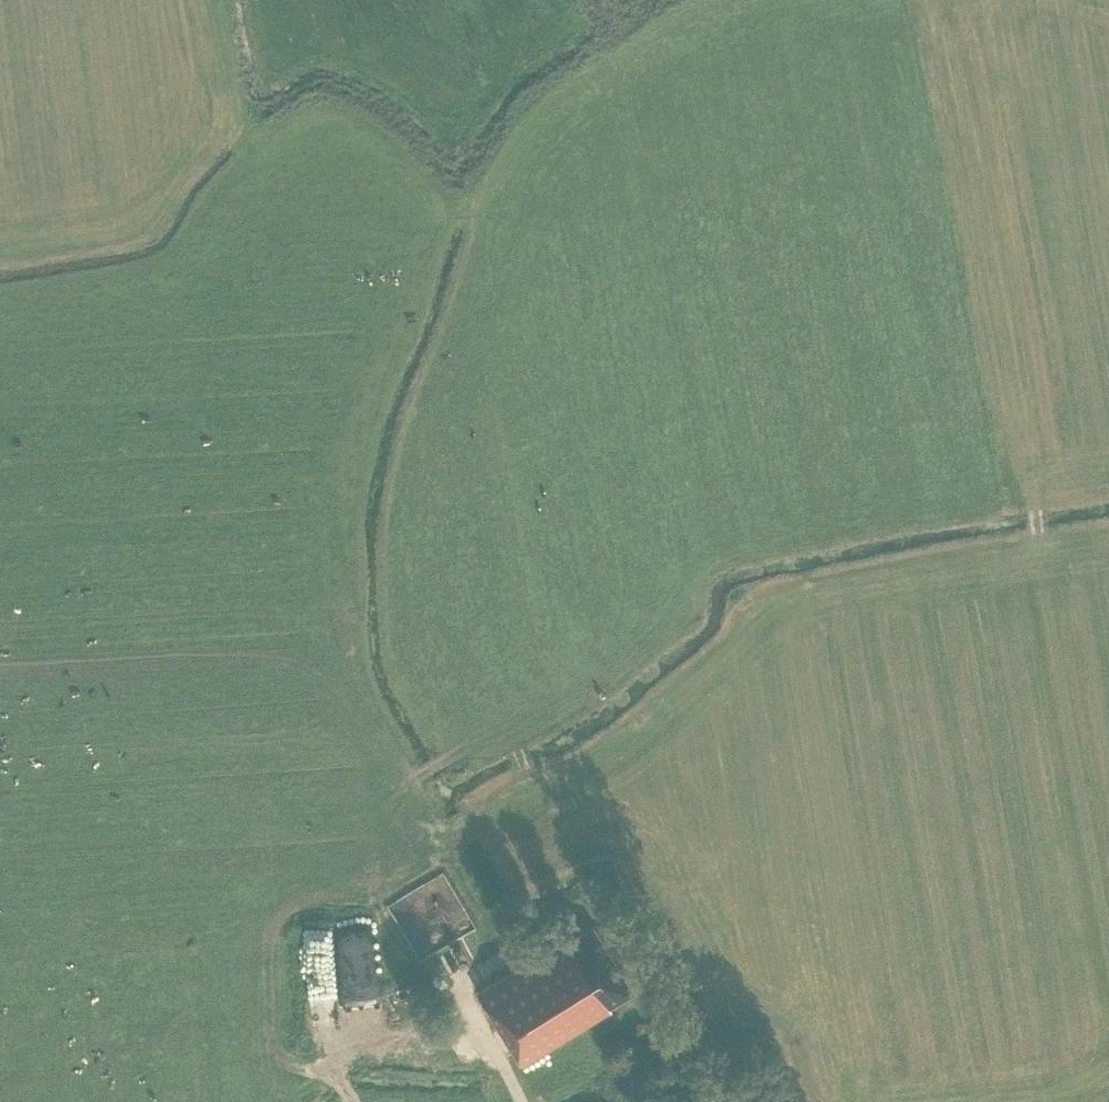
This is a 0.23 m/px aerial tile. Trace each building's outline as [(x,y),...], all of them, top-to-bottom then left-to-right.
[(632,991),(591,925),(564,942),(562,939),(476,992),(521,1064),(610,1010),(607,1006),(632,991)] [(372,959),(368,931),(343,934),(347,962),(372,959)] [(437,956),(447,975),(460,968),(449,949),(437,956)] [(384,986),(392,1011),(428,1001),(421,976),(384,986)]
